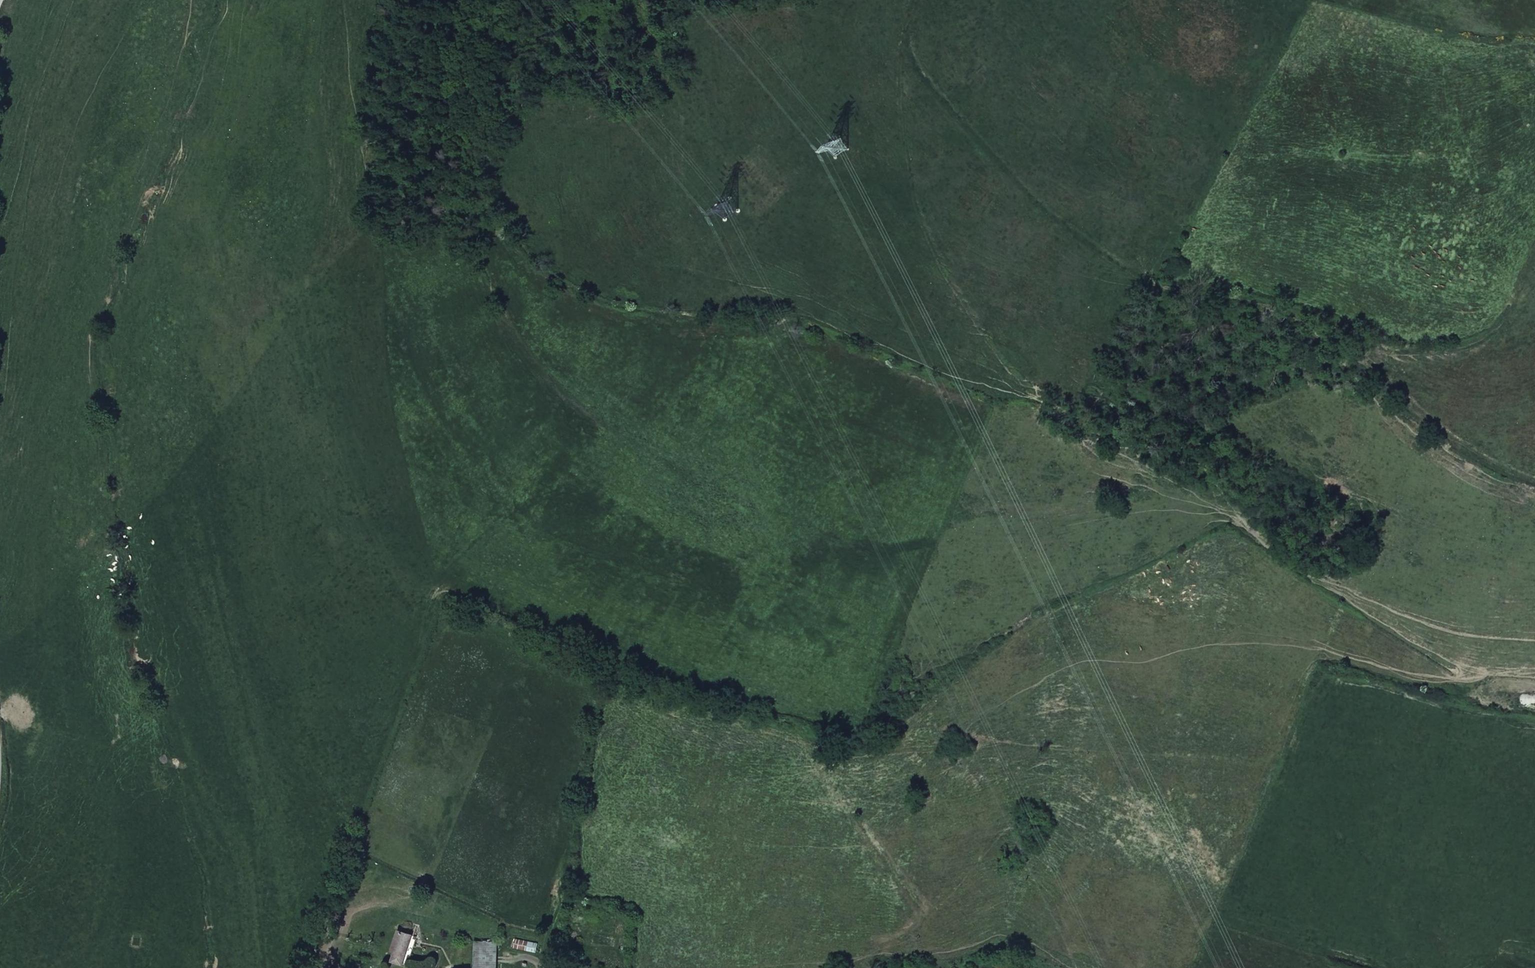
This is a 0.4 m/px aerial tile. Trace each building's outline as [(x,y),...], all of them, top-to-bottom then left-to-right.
[(392,960),(401,963),(404,955),(409,956),(415,937),(397,931),(391,951),(394,952),(392,960)] [(537,944),(514,940),(512,948),(535,953),(537,944)] [(495,942),(475,943),(474,967),(494,967),(495,942)]
